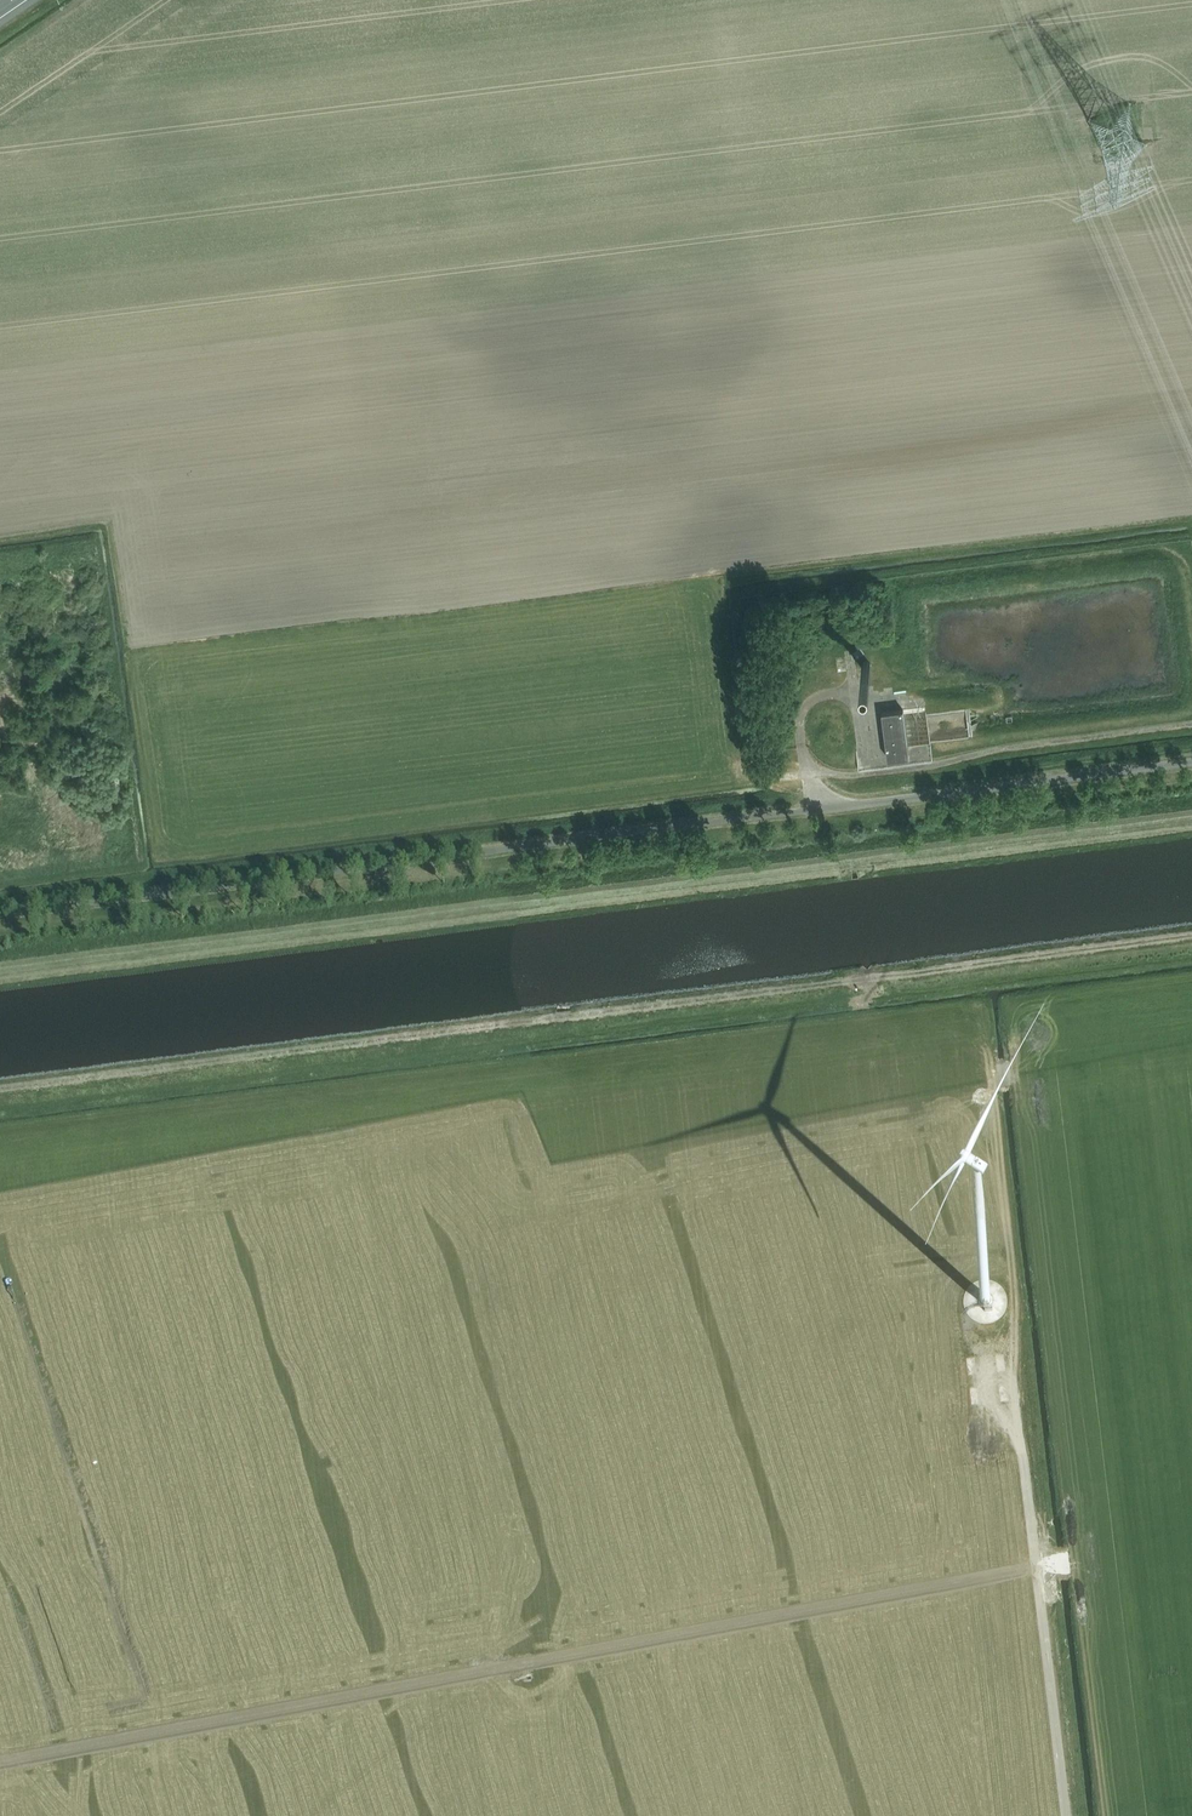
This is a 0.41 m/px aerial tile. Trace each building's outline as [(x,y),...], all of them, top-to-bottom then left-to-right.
[(888,758),(909,755),(903,709),(882,712),(888,758)] [(976,1301),(976,1303),(976,1306),(977,1308),(978,1310),(980,1311),(982,1312),(985,1312),(988,1311),(990,1310),(991,1308),(992,1306),(992,1304),(991,1301),(990,1298),(987,1297),(985,1296),(982,1296),(979,1298),(978,1299),(976,1301)] [(980,1401),(982,1388),(975,1387),(973,1400),(980,1401)]
